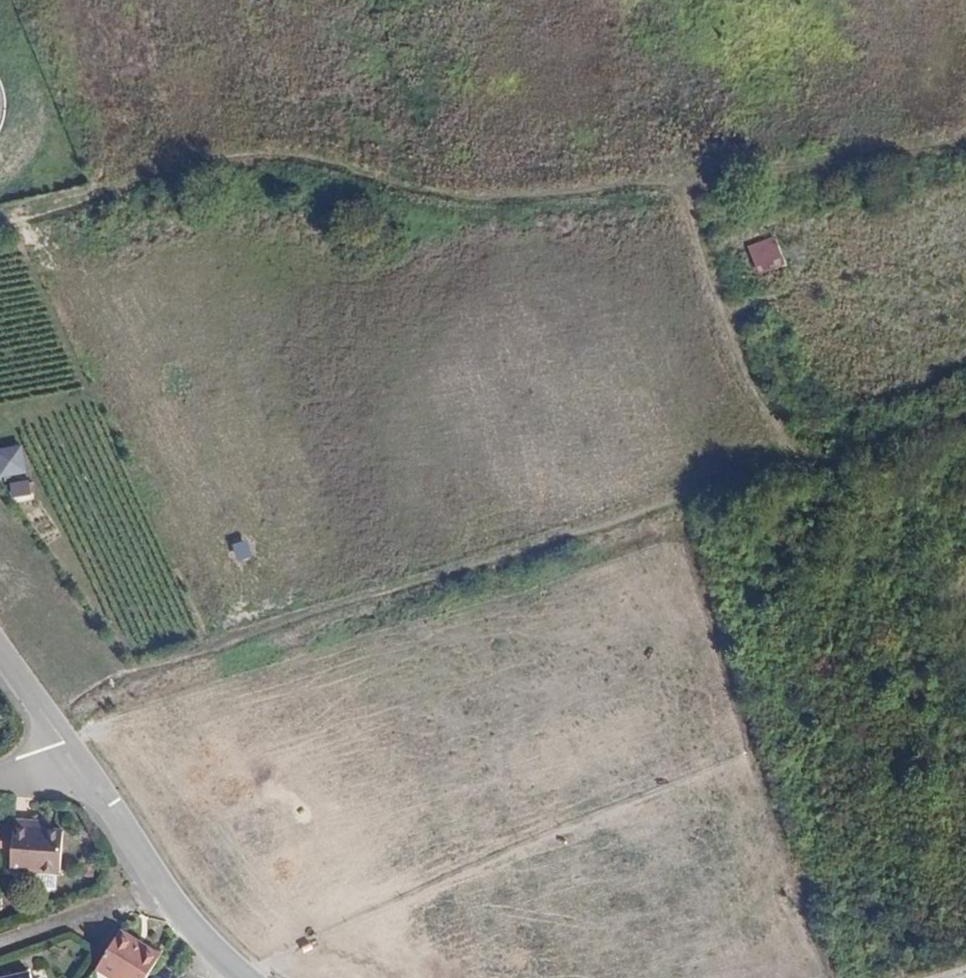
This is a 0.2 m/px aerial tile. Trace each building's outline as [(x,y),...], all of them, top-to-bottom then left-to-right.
[(776,236),(748,247),(759,275),(787,265),(776,236)] [(0,445),(0,475),(27,470),(22,441),(0,445)] [(29,830),(29,825),(14,825),(10,875),(60,878),(63,836),(37,834),(37,830),(29,830)] [(118,930),(94,969),(109,977),(147,977),(158,960),(134,946),(136,941),(118,930)] [(160,956),(136,941),(134,946),(158,960),(160,956)]
